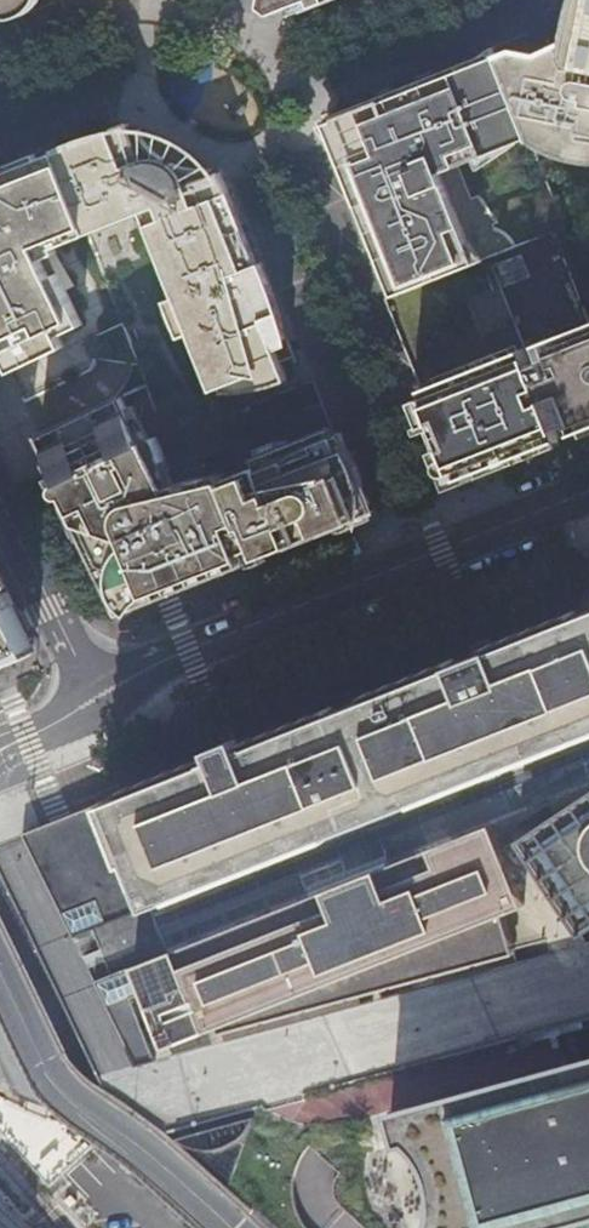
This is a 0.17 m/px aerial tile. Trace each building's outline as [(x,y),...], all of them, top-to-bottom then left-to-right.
[(34,2),(36,1),(37,0),(0,0),(0,9),(8,6),(11,11),(34,2)] [(258,2),(256,13),(269,15),(285,8),(303,0),(250,0),(258,2)] [(285,8),(287,12),(309,4),(307,0),(303,0),(285,8)] [(575,47),(556,58),(536,53),(533,62),(520,63),(514,49),(497,55),(530,138),(542,133),(543,135),(562,138),(561,144),(588,150),(588,0),(584,0),(575,47)] [(497,55),(497,53),(326,122),(353,162),(344,166),(394,294),(477,261),(443,175),(531,140),(530,138),(497,55)] [(84,218),(87,226),(142,205),(175,289),(164,293),(178,330),(189,326),(211,384),(220,380),(221,385),(249,385),(269,383),(289,378),(281,360),(296,354),(288,335),(281,311),(274,290),(263,260),(259,261),(223,171),(212,175),(211,172),(214,171),(211,167),(194,166),(185,164),(189,158),(179,150),(171,145),(161,141),(145,138),(145,137),(144,137),(139,137),(113,138),(115,129),(58,153),(84,218)] [(8,362),(57,337),(53,327),(76,316),(60,281),(44,247),(38,237),(84,218),(58,153),(3,176),(0,168),(0,346),(8,362)] [(44,247),(60,281),(66,278),(50,244),(44,247)] [(426,384),(429,392),(423,394),(435,424),(453,469),(458,467),(462,476),(473,471),(514,455),(570,433),(588,425),(588,319),(426,384)] [(23,387),(78,365),(69,343),(15,365),(23,387)] [(121,595),(142,603),(175,590),(368,513),(364,504),(352,474),(344,453),(331,422),(304,433),(300,424),(249,445),(253,453),(173,485),(160,457),(167,454),(158,431),(146,436),(127,395),(43,435),(74,498),(101,555),(121,595)] [(336,420),(331,422),(344,453),(347,452),(336,420)] [(352,474),(364,504),(369,503),(355,472),(352,474)] [(35,646),(28,631),(10,594),(0,573),(0,660),(35,646)] [(104,800),(128,857),(133,855),(174,945),(188,941),(338,882),(396,859),(442,839),(510,816),(588,788),(588,608),(538,629),(226,751),(104,800)] [(534,834),(588,910),(588,797),(534,834)] [(111,917),(96,923),(118,975),(146,956),(174,945),(133,855),(128,857),(104,800),(99,802),(141,905),(111,917)] [(91,808),(23,832),(64,909),(100,893),(111,917),(141,905),(99,802),(95,803),(91,808)] [(221,1025),(224,1032),(529,943),(517,907),(539,898),(510,816),(442,839),(450,856),(400,874),(396,859),(338,882),(345,904),(195,958),(188,941),(174,945),(146,956),(158,992),(177,1042),(221,1025)] [(100,893),(64,909),(75,931),(96,923),(111,917),(100,893)] [(101,981),(114,1005),(137,996),(158,992),(146,956),(118,975),(101,981)] [(146,1067),(166,1062),(137,996),(114,1005),(142,1059),(146,1067)] [(391,1110),(400,1142),(408,1140),(413,1145),(418,1151),(423,1158),(428,1167),(432,1178),(435,1195),(435,1204),(434,1213),(431,1224),(423,1226),(423,1227),(545,1227),(588,1216),(588,1056),(391,1110)]
